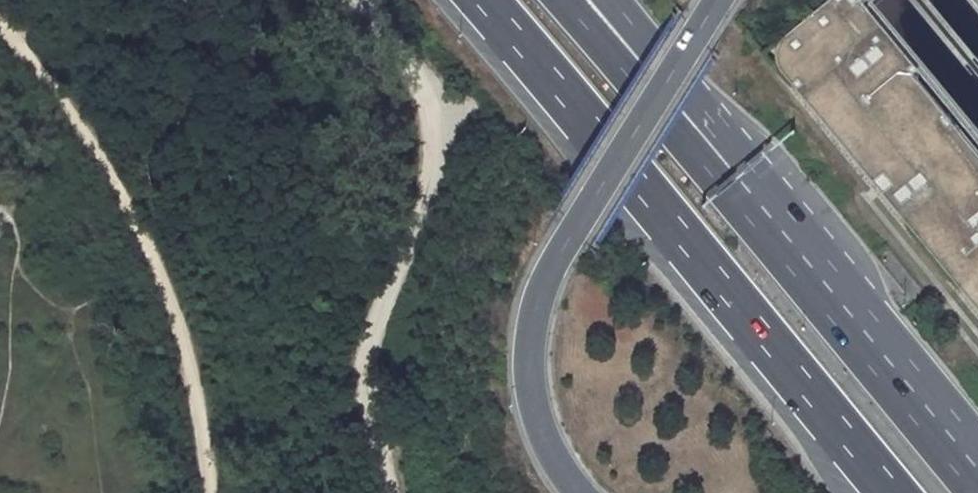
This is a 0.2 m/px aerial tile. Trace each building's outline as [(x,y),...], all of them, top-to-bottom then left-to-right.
[(977,148),(977,0),(829,0),(786,35),(781,39),(777,44),(774,51),(774,58),(775,64),(776,69),(779,73),(947,277),(977,315),(977,161),(909,77),(915,72),(977,148)]
